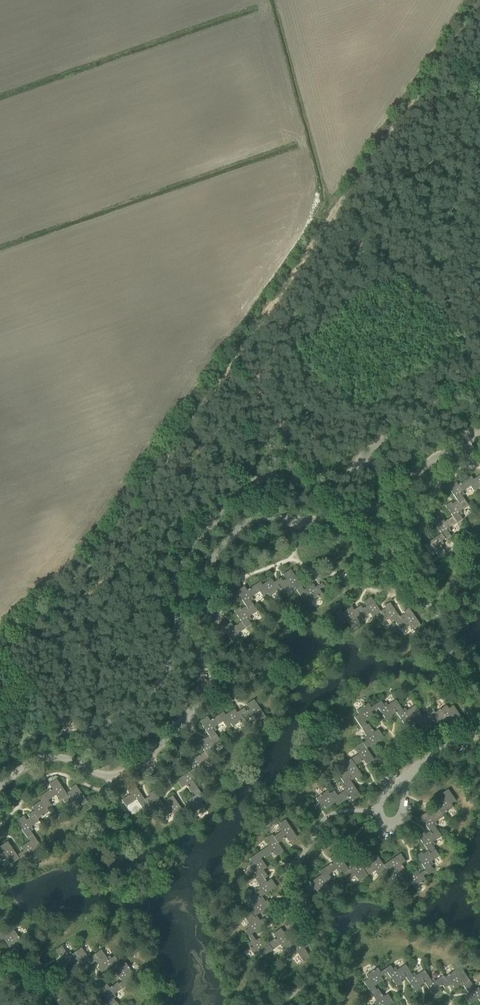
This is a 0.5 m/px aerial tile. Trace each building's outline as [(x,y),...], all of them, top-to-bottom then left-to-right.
[(470,487),(473,492),(478,488),(479,492),(479,475),(473,480),(471,476),(465,480),(470,487)] [(457,501),(452,504),(453,506),(463,499),(459,494),(470,487),(465,480),(458,485),(455,481),(447,486),(457,501)] [(445,506),(452,516),(457,523),(462,520),(458,513),(468,506),(463,499),(453,506),(452,504),(451,502),(445,506)] [(433,523),(441,534),(445,540),(450,536),(447,530),(457,523),(452,516),(444,522),(441,517),(433,523)] [(445,540),(441,534),(424,545),(430,553),(434,550),(439,558),(445,554),(439,544),(445,540)] [(285,579),(282,581),(277,585),(280,590),(282,592),(290,586),(294,592),(296,591),(302,587),(290,569),(282,575),(285,579)] [(260,582),(254,585),(259,592),(262,597),(267,594),(269,597),(280,590),(277,585),(282,581),(280,578),(274,582),(271,579),(262,585),(260,582)] [(304,589),(302,587),(296,591),(303,602),(309,599),(311,602),(322,594),(319,589),(324,586),(322,583),(315,587),(313,584),(304,589)] [(236,591),(246,606),(249,610),(254,606),(249,599),(259,592),(254,585),(247,590),(244,586),(236,591)] [(374,615),(376,618),(387,610),(385,608),(380,611),(371,597),(363,602),(366,606),(363,608),(357,612),(360,617),(362,620),(371,613),(373,615),(374,615)] [(391,618),(394,622),(405,615),(404,614),(399,617),(390,602),(384,606),(385,608),(387,610),(376,618),(381,625),(391,618)] [(349,625),(360,617),(357,612),(363,608),(360,605),(354,610),(351,606),(342,612),(340,609),(335,613),(343,625),(347,622),(349,625)] [(234,611),(241,622),(246,628),(251,625),(246,619),(257,612),(254,606),(249,610),(246,606),(241,609),(240,607),(234,611)] [(405,615),(394,622),(400,631),(410,624),(414,630),(420,625),(408,608),(403,612),(404,614),(405,615)] [(246,628),(241,622),(233,627),(230,623),(222,628),(230,639),(246,628)] [(249,709),(246,711),(240,715),(244,720),(245,722),(255,715),(259,721),(265,717),(254,699),(246,705),(249,709)] [(381,701),(375,705),(377,708),(386,722),(392,718),(391,716),(390,714),(400,707),(395,700),(385,707),(381,701)] [(353,717),(361,729),(366,725),(364,722),(373,716),(371,712),(377,708),(375,705),(370,708),(367,703),(356,711),(358,714),(353,717)] [(446,705),(434,713),(438,718),(432,721),(434,724),(441,720),(444,723),(453,717),(455,721),(460,717),(452,706),(448,709),(446,705)] [(404,713),(400,707),(390,714),(391,716),(396,713),(405,727),(411,723),(410,722),(408,720),(419,713),(414,706),(404,713)] [(223,712),(217,716),(222,723),(225,728),(230,725),(232,728),(244,720),(240,715),(246,711),(244,708),(237,713),(234,709),(225,715),(223,712)] [(423,718),(419,713),(408,720),(410,722),(415,718),(424,733),(432,728),(429,724),(432,721),(438,718),(434,713),(433,711),(423,718)] [(209,736),(204,739),(206,742),(216,735),(212,729),(222,723),(217,716),(210,721),(207,716),(199,722),(209,736)] [(368,739),(362,743),(366,749),(383,737),(378,730),(374,732),(368,724),(366,725),(361,729),(368,739)] [(204,752),(203,753),(207,759),(214,755),(210,749),(221,742),(216,735),(206,742),(204,739),(203,737),(197,741),(204,752)] [(360,752),(350,759),(355,766),(363,761),(366,765),(373,760),(366,749),(362,743),(356,746),(360,752)] [(193,769),(192,770),(196,776),(203,772),(199,765),(207,759),(203,753),(196,757),(194,753),(186,758),(193,769)] [(338,776),(343,783),(354,776),(355,779),(356,780),(362,777),(355,766),(350,759),(344,763),(349,769),(338,776)] [(191,794),(193,793),(197,790),(191,780),(196,776),(192,770),(176,780),(181,788),(186,785),(191,794)] [(347,789),(337,795),(341,802),(349,797),(352,801),(360,796),(350,782),(355,779),(354,776),(343,783),(347,789)] [(52,788),(43,794),(48,801),(58,795),(62,800),(73,792),(71,790),(66,793),(57,779),(49,784),(52,788)] [(70,788),(71,790),(73,792),(62,800),(66,807),(77,800),(81,806),(87,802),(76,784),(70,788)] [(136,800),(140,806),(151,798),(149,796),(144,799),(135,785),(127,790),(130,794),(121,800),(126,807),(136,800)] [(155,806),(158,811),(170,804),(168,801),(163,805),(154,790),(148,794),(149,796),(151,798),(140,806),(145,813),(155,806)] [(188,805),(182,810),(185,814),(191,810),(194,813),(207,804),(197,790),(193,793),(195,796),(186,802),(188,805)] [(431,811),(433,814),(438,810),(442,815),(453,808),(450,804),(455,801),(447,790),(442,793),(444,796),(435,803),(438,806),(431,811)] [(341,802),(337,795),(334,791),(329,794),(327,791),(315,799),(318,803),(313,806),(315,810),(322,805),(325,809),(334,803),(336,806),(341,802)] [(28,815),(30,818),(35,815),(38,819),(49,812),(47,809),(51,805),(48,801),(43,794),(39,797),(41,801),(32,807),(34,811),(28,815)] [(170,804),(158,811),(163,819),(174,811),(179,818),(185,814),(182,810),(173,796),(167,799),(168,801),(170,804)] [(429,832),(425,835),(426,837),(436,830),(432,824),(443,817),(442,815),(438,810),(433,814),(431,816),(428,811),(419,817),(429,832)] [(16,821),(27,839),(33,835),(29,829),(39,822),(38,819),(35,815),(30,818),(27,820),(24,816),(16,821)] [(283,830),(273,837),(277,844),(285,839),(288,842),(296,837),(285,820),(279,824),(283,830)] [(427,851),(423,854),(424,856),(434,849),(431,844),(441,837),(436,830),(426,837),(425,835),(423,833),(418,836),(427,851)] [(17,855),(19,859),(22,863),(38,852),(36,849),(41,846),(33,835),(27,839),(29,841),(21,847),(23,851),(17,855)] [(270,845),(259,852),(264,857),(264,858),(272,853),(275,857),(283,852),(277,844),(273,837),(272,835),(266,838),(270,845)] [(17,855),(8,841),(0,846),(0,847),(3,851),(0,853),(0,863),(9,857),(13,862),(19,859),(17,855)] [(415,856),(425,870),(427,874),(433,870),(429,863),(439,856),(434,849),(424,856),(423,854),(422,852),(415,856)] [(248,866),(256,877),(261,874),(264,879),(267,877),(263,871),(267,868),(261,859),(264,857),(259,852),(248,859),(252,864),(248,866)] [(332,863),(324,868),(329,875),(338,868),(342,874),(353,867),(351,865),(347,868),(337,853),(329,859),(332,863)] [(371,864),(363,869),(368,876),(377,870),(380,875),(387,871),(383,865),(376,854),(368,860),(369,861),(371,864)] [(400,854),(383,865),(387,871),(393,867),(399,877),(405,873),(400,865),(405,862),(400,854)] [(350,863),(351,865),(353,867),(342,874),(347,881),(357,874),(361,880),(368,876),(363,869),(356,859),(350,863)] [(329,875),(324,868),(319,871),(321,875),(312,881),(314,885),(308,889),(310,893),(315,890),(318,894),(330,886),(327,883),(332,880),(328,875),(329,875)] [(407,876),(405,873),(399,877),(407,889),(412,886),(414,889),(426,881),(422,876),(427,874),(425,870),(419,874),(416,870),(407,876)] [(261,889),(255,893),(263,904),(265,902),(261,897),(276,887),(271,880),(267,882),(264,879),(261,874),(256,877),(254,879),(261,889)] [(256,908),(250,911),(258,922),(260,921),(256,916),(271,906),(267,901),(265,902),(263,904),(255,893),(248,897),(256,908)] [(244,931),(248,937),(251,934),(265,925),(262,920),(260,921),(258,922),(250,911),(243,916),(250,927),(244,931)] [(0,933),(0,941),(3,939),(9,948),(13,945),(17,952),(21,949),(18,945),(22,942),(14,930),(10,933),(7,928),(0,933)] [(282,943),(286,950),(292,946),(281,929),(272,934),(275,938),(268,943),(273,950),(282,943)] [(260,958),(273,950),(268,943),(267,944),(268,945),(265,947),(259,938),(256,941),(251,934),(248,937),(250,941),(246,944),(254,956),(258,953),(260,958)] [(292,946),(286,950),(289,955),(296,951),(303,962),(309,957),(304,950),(309,946),(304,938),(292,946)] [(62,969),(76,959),(72,954),(69,956),(62,946),(55,950),(61,958),(56,961),(62,969)] [(81,971),(96,961),(92,956),(88,958),(81,948),(72,954),(76,959),(79,964),(77,965),(81,971)] [(101,973),(115,964),(118,962),(114,956),(108,960),(101,950),(92,956),(96,961),(99,966),(97,967),(101,973)] [(118,982),(116,983),(121,990),(133,981),(130,977),(134,975),(126,963),(121,966),(118,962),(115,964),(119,970),(115,973),(121,982),(119,984),(118,982)] [(390,965),(384,969),(387,973),(396,987),(402,983),(401,981),(399,979),(410,972),(405,964),(394,971),(390,965)] [(363,982),(372,995),(378,990),(377,989),(375,989),(374,988),(383,981),(380,977),(387,973),(384,969),(380,972),(377,968),(365,976),(367,980),(363,982)] [(455,970),(443,978),(447,983),(442,986),(444,990),(450,985),(452,989),(462,983),(464,985),(469,982),(462,970),(457,973),(455,970)] [(413,977),(410,972),(399,979),(401,981),(405,978),(415,992),(421,988),(420,987),(418,984),(426,978),(422,972),(413,977)] [(428,977),(426,978),(418,984),(420,987),(424,983),(434,998),(442,992),(439,988),(442,986),(447,983),(443,978),(442,976),(432,983),(428,977)] [(469,982),(464,985),(462,986),(468,995),(464,998),(469,1004),(470,1004),(477,1000),(479,998),(479,989),(476,992),(469,982)] [(110,1004),(111,1004),(116,1002),(112,996),(121,990),(116,983),(109,988),(106,983),(99,989),(110,1004)] [(376,1004),(389,1004),(393,1002),(387,993),(382,997),(378,990),(372,995),(378,1004),(376,1004)]
